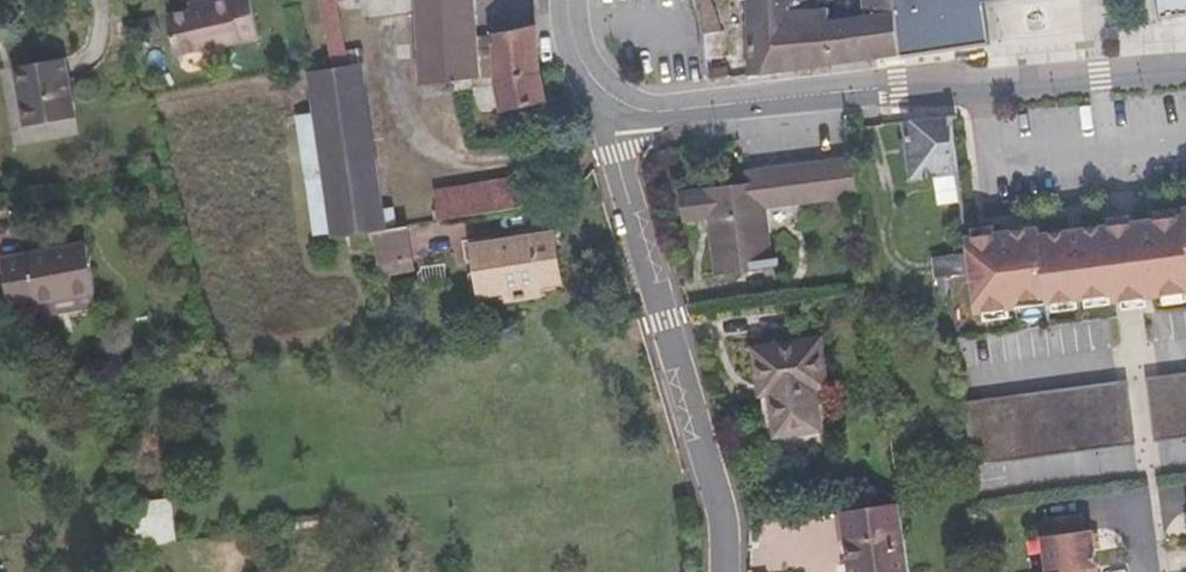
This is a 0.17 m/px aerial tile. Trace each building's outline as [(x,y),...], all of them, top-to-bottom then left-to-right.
[(252,0),(199,0),(201,7),(168,14),(177,53),(223,43),(224,45),(260,37),(252,0)] [(343,0),(321,0),(333,67),(349,65),(337,3),(343,1),(343,0)] [(422,85),(455,80),(473,78),(482,77),(479,39),(476,0),(417,0),(422,85)] [(708,60),(726,57),(723,33),(712,0),(700,0),(708,60)] [(895,0),(864,0),(866,21),(857,22),(857,17),(830,20),(830,7),(821,8),(821,0),(747,0),(749,74),(766,74),(903,56),(895,0)] [(903,56),(990,42),(983,1),(988,0),(895,0),(903,56)] [(1163,16),(1185,13),(1185,0),(1161,0),(1163,16)] [(143,39),(160,36),(156,18),(139,22),(143,39)] [(494,37),(496,75),(497,82),(503,110),(547,100),(541,72),(537,27),(494,34),(494,37)] [(494,37),(479,39),(482,77),(496,75),(494,37)] [(15,67),(21,101),(24,101),(29,127),(78,117),(67,57),(15,67)] [(349,65),(333,67),(309,71),(316,116),(333,230),(334,238),(374,231),(388,229),(363,62),(349,65)] [(726,67),(709,69),(711,81),(729,78),(726,67)] [(474,88),(473,78),(455,80),(457,91),(474,88)] [(455,80),(422,85),(423,95),(457,91),(455,80)] [(333,230),(316,116),(299,118),(309,182),(311,182),(318,232),(333,230)] [(950,116),(905,121),(913,179),(933,177),(957,173),(950,116)] [(767,206),(860,194),(855,157),(761,169),(763,181),(753,182),(684,191),(688,221),(711,218),(718,272),(775,265),(767,206)] [(957,173),(933,177),(937,207),(961,204),(957,173)] [(436,191),(440,220),(526,205),(520,178),(436,191)] [(965,237),(969,273),(974,312),(1015,307),(1014,300),(1047,296),(1048,303),(1137,291),(1185,285),(1185,208),(1185,215),(1133,222),(1040,235),(1039,228),(965,237)] [(388,229),(374,231),(381,275),(388,274),(403,271),(401,258),(413,256),(408,225),(388,229)] [(539,271),(562,267),(557,234),(474,247),(477,272),(480,292),(507,288),(508,296),(542,291),(539,271)] [(969,273),(965,237),(953,239),(954,253),(934,256),(936,277),(951,275),(969,273)] [(37,303),(97,292),(88,242),(29,253),(1,258),(10,307),(37,302),(37,303)] [(415,269),(413,256),(401,258),(403,271),(415,269)] [(565,288),(562,267),(539,271),(542,291),(565,288)] [(480,292),(477,272),(470,273),(474,302),(508,296),(507,288),(480,292)] [(381,275),(387,314),(394,312),(388,274),(381,275)] [(100,307),(97,292),(37,303),(39,318),(100,307)] [(829,386),(823,338),(755,346),(761,395),(771,393),(777,436),(822,430),(817,388),(829,386)] [(1150,380),(1158,438),(1185,435),(1185,375),(1150,380)] [(1130,382),(968,404),(976,463),(1134,440),(1130,382)] [(918,514),(914,489),(901,491),(904,516),(918,514)] [(171,496),(134,501),(139,545),(177,540),(171,496)] [(843,510),(850,566),(854,565),(855,571),(910,571),(901,503),(843,510)] [(303,527),(321,525),(319,513),(295,517),(296,528),(303,527)] [(1082,514),(1046,518),(1048,535),(1045,535),(1050,571),(1054,571),(1098,566),(1094,529),(1084,530),(1082,514)]
